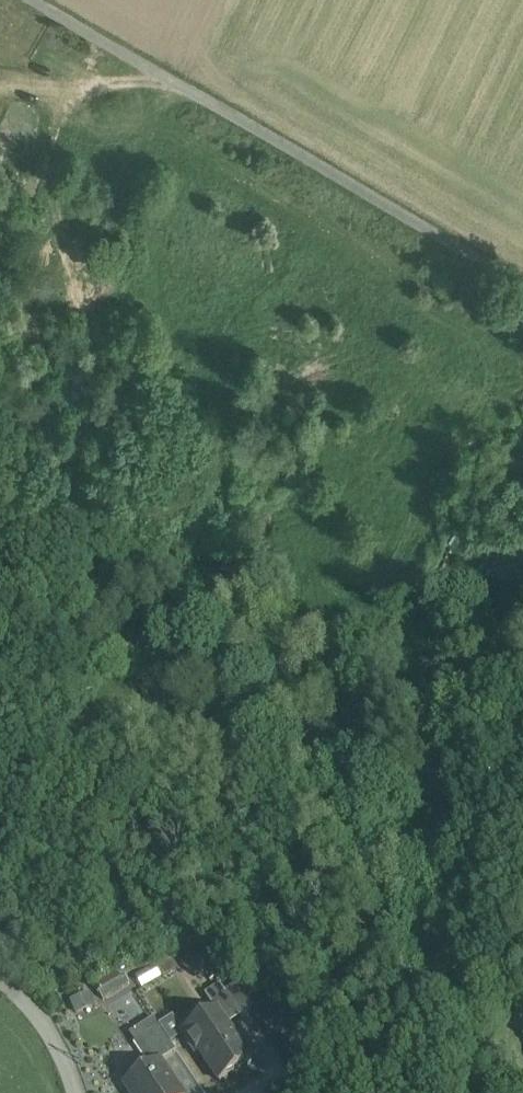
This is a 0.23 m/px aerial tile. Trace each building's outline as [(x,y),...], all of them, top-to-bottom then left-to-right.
[(122,973),(96,989),(104,1003),(130,986),(122,973)] [(221,987),(206,998),(211,1005),(226,994),(221,987)] [(242,1018),(226,994),(211,1005),(217,1014),(227,1028),(242,1018)] [(185,1035),(174,1019),(160,1028),(172,1045),(184,1037),(197,1057),(200,1055),(220,1085),(252,1064),(227,1028),(217,1014),(185,1035)] [(160,1028),(159,1027),(146,1037),(163,1062),(177,1053),(172,1045),(160,1028)] [(158,1065),(127,1086),(132,1092),(177,1092),(175,1089),(177,1088),(168,1075),(166,1076),(158,1065)]
